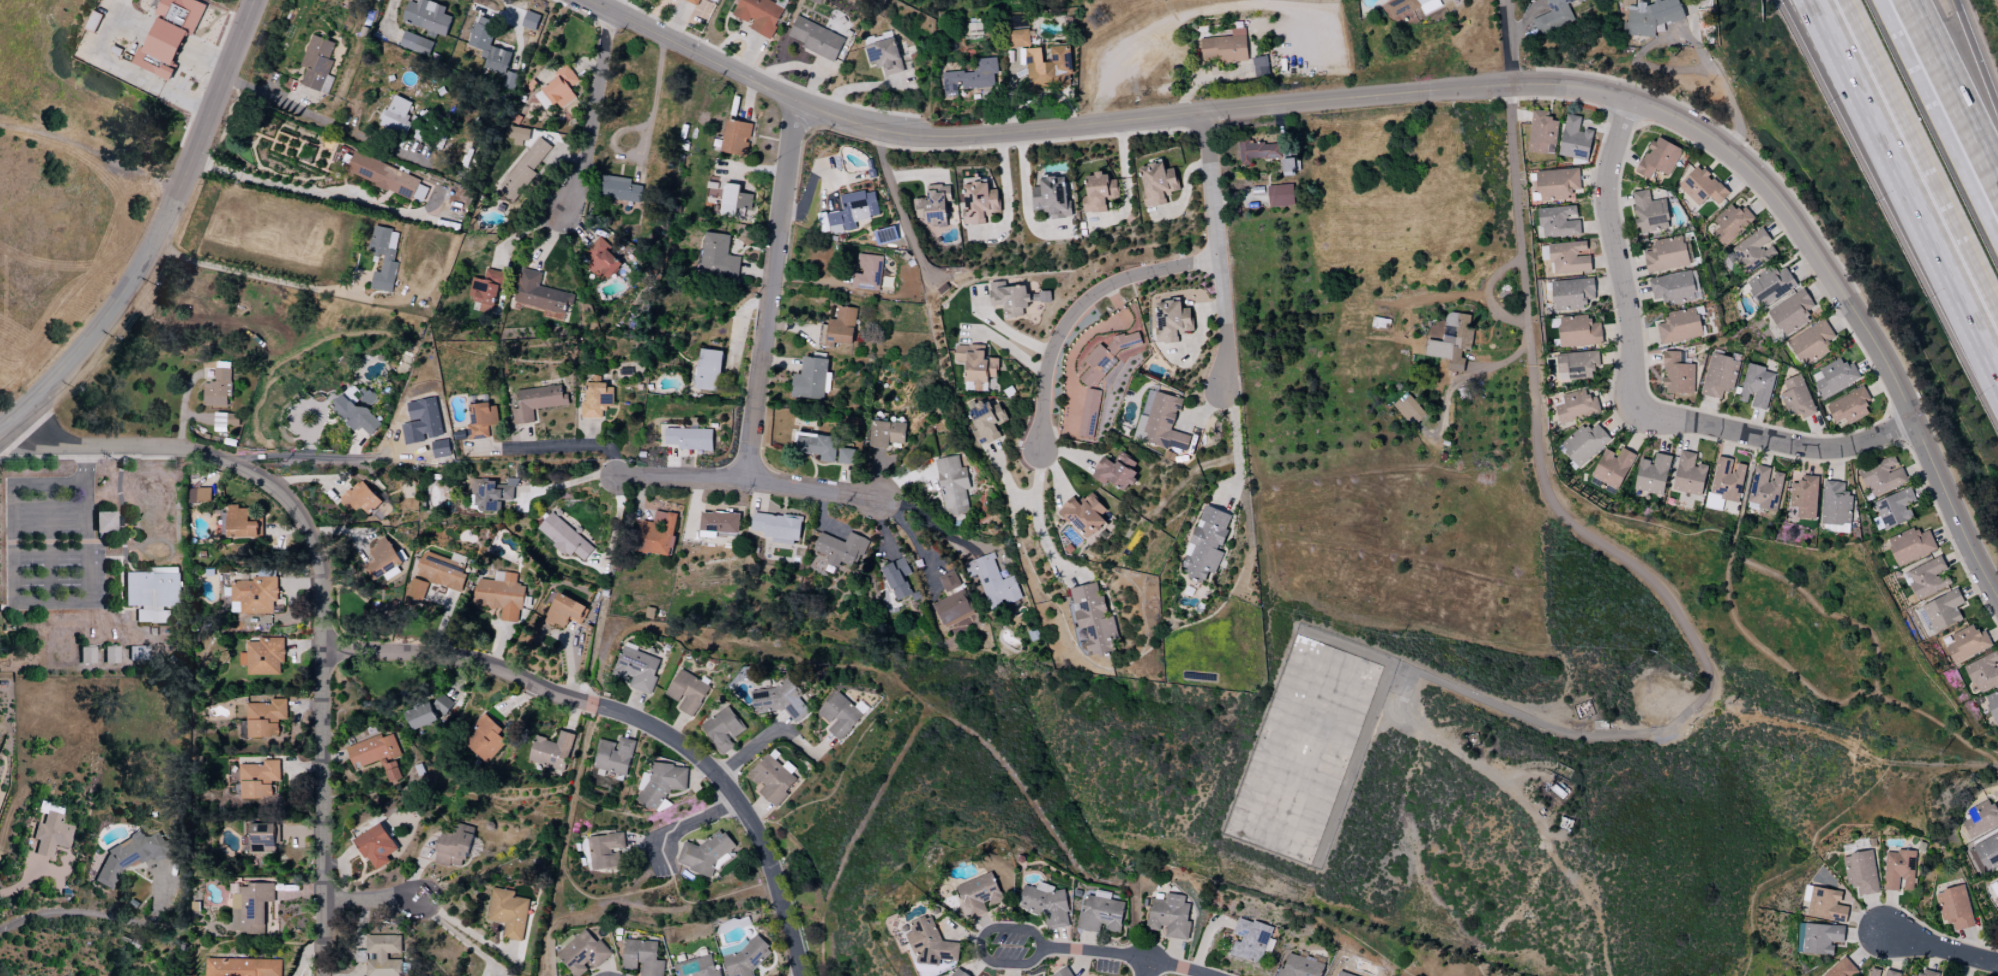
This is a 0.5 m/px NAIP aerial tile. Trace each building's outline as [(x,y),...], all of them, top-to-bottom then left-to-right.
[(138,46),(131,64),(170,80),(176,64),(173,63),(185,34),(192,36),(205,4),(195,0),(162,0),(156,13),(159,15),(144,49),(138,46)] [(428,0),(418,0),(417,3),(408,0),(401,21),(445,37),(452,17),(443,14),(446,6),(428,0)] [(770,0),(740,0),(733,16),(750,23),(747,29),(769,38),(783,6),(770,0)] [(1390,19),(1419,6),(1422,15),(1441,6),(1438,0),(1395,0),(1384,5),(1390,19)] [(1537,35),(1573,21),(1567,5),(1579,0),(1544,0),(1549,12),(1531,19),(1537,35)] [(1654,26),(1668,21),(1672,22),(1683,18),(1678,0),(1657,0),(1645,5),(1644,2),(1635,2),(1635,7),(1627,6),(1625,35),(1654,37),(1654,26)] [(539,14),(525,10),(520,26),(534,31),(539,14)] [(511,52),(488,45),(495,20),(476,15),(466,48),(486,53),(482,69),(504,75),(511,52)] [(787,36),(803,42),(801,48),(834,61),(844,37),(795,16),(787,36)] [(981,35),(981,22),(967,23),(968,35),(981,35)] [(1200,38),(1201,63),(1246,61),(1244,28),(1230,28),(1231,36),(1200,38)] [(399,45),(428,57),(434,43),(405,30),(399,45)] [(1008,47),(1027,47),(1026,30),(1008,30),(1008,47)] [(300,84),(327,94),(332,77),(326,75),(332,60),(328,59),(334,42),(311,34),(300,66),(306,68),(300,84)] [(882,77),(903,71),(894,38),(864,45),(869,64),(878,62),(882,77)] [(1026,49),(1027,88),(1068,87),(1067,75),(1072,75),(1071,45),(1050,46),(1050,62),(1041,62),(1041,48),(1026,49)] [(1252,75),(1267,75),(1266,56),(1251,57),(1252,75)] [(943,96),(958,96),(958,89),(996,87),(994,57),(976,58),(977,71),(942,72),(943,96)] [(901,62),(904,79),(913,78),(910,61),(901,62)] [(557,70),(560,75),(542,86),(556,109),(575,97),(569,87),(578,81),(567,64),(557,70)] [(502,84),(516,86),(517,73),(504,71),(502,84)] [(379,123),(405,136),(411,123),(404,120),(412,103),(393,94),(379,123)] [(1546,111),(1531,109),(1526,151),(1553,154),(1557,119),(1545,118),(1546,111)] [(1557,155),(1586,160),(1592,130),(1579,128),(1581,117),(1565,114),(1557,155)] [(752,124),(728,118),(720,151),(744,157),(752,124)] [(525,144),(528,129),(509,125),(506,140),(525,144)] [(413,138),(431,144),(435,132),(418,126),(413,138)] [(501,194),(511,202),(535,173),(532,170),(551,146),(538,136),(500,184),(505,189),(501,194)] [(1653,169),(1668,176),(1681,148),(1653,136),(1636,174),(1649,180),(1653,169)] [(1239,166),(1250,165),(1249,159),(1280,158),(1279,141),(1238,143),(1239,166)] [(345,172),(422,203),(428,188),(418,184),(421,178),(354,151),(345,172)] [(1296,175),(1294,158),(1280,159),(1282,176),(1296,175)] [(1145,207),(1165,204),(1164,194),(1178,191),(1174,168),(1164,169),(1162,162),(1139,166),(1145,207)] [(1698,206),(1707,196),(1717,205),(1728,193),(1697,164),(1677,186),(1698,206)] [(1537,201),(1573,199),(1572,190),(1579,190),(1578,169),(1535,171),(1537,201)] [(1082,213),(1105,212),(1105,199),(1117,199),(1117,179),(1108,179),(1108,173),(1085,174),(1086,196),(1081,196),(1082,213)] [(639,203),(642,186),(630,184),(630,179),(602,174),(598,196),(639,203)] [(1068,217),(1066,177),(1039,178),(1040,187),(1031,187),(1032,211),(1049,210),(1049,218),(1068,217)] [(999,213),(998,189),(988,190),(987,182),(962,184),(965,225),(984,224),(983,215),(999,213)] [(751,193),(739,193),(739,184),(722,183),(721,214),(735,215),(735,209),(750,209),(751,193)] [(944,201),(950,201),(949,185),(926,186),(926,199),(913,199),(914,218),(926,217),(927,227),(946,226),(944,201)] [(1268,207),(1293,206),(1292,185),(1267,185),(1268,207)] [(840,195),(842,210),(818,214),(821,234),(855,229),(854,220),(878,216),(874,189),(840,195)] [(1664,199),(1650,201),(1647,189),(1631,192),(1635,219),(1638,234),(1656,231),(1655,226),(1669,224),(1664,199)] [(1717,227),(1711,232),(1721,246),(1756,221),(1744,205),(1736,211),(1732,205),(1712,219),(1717,227)] [(1580,235),(1579,219),(1566,220),(1566,215),(1576,215),(1575,206),(1536,208),(1537,238),(1580,235)] [(392,292),(397,262),(393,262),(398,230),(372,226),(368,253),(382,255),(380,272),(372,271),(370,288),(392,292)] [(1729,249),(1745,274),(1776,254),(1770,243),(1771,242),(1762,228),(1729,249)] [(729,234),(704,232),(700,274),(737,278),(739,256),(727,255),(729,234)] [(1642,252),(1646,272),(1688,265),(1683,235),(1650,241),(1652,250),(1642,252)] [(621,264),(607,250),(610,247),(600,236),(584,251),(593,261),(587,266),(601,282),(621,264)] [(1590,271),(1589,256),(1577,256),(1577,251),(1586,250),(1585,241),(1548,244),(1551,274),(1590,271)] [(878,291),(882,256),(857,253),(856,271),(853,270),(851,288),(878,291)] [(1744,280),(1758,308),(1797,289),(1786,267),(1775,272),(1773,267),(1744,280)] [(472,277),(468,296),(474,298),(472,310),(493,314),(502,272),(485,268),(483,279),(472,277)] [(574,294),(539,286),(542,272),(521,268),(513,302),(560,312),(562,303),(571,305),(574,294)] [(1647,278),(1652,300),(1663,298),(1664,306),(1696,300),(1691,270),(1647,278)] [(1593,299),(1593,279),(1550,281),(1551,310),(1584,309),(1584,299),(1593,299)] [(988,282),(989,306),(1001,305),(1001,319),(1034,318),(1034,302),(1049,302),(1049,292),(1025,293),(1025,285),(1005,286),(1005,281),(988,282)] [(1782,337),(1810,320),(1805,312),(1813,306),(1802,289),(1766,311),(1782,337)] [(1156,343),(1177,342),(1177,331),(1191,331),(1190,308),(1180,308),(1180,301),(1155,302),(1156,343)] [(856,308),(837,305),(835,320),(828,319),(827,325),(820,324),(817,345),(833,347),(833,343),(851,345),(856,308)] [(1701,337),(1696,307),(1664,313),(1666,322),(1656,324),(1660,344),(1701,337)] [(1424,356),(1447,359),(1446,370),(1460,372),(1463,350),(1468,351),(1473,315),(1454,312),(1452,327),(1443,325),(1441,342),(1426,339),(1424,356)] [(1558,346),(1600,345),(1600,323),(1589,323),(1589,316),(1557,316),(1558,346)] [(1828,351),(1821,340),(1831,333),(1822,319),(1787,342),(1803,367),(1828,351)] [(1104,349),(1098,343),(1083,360),(1089,366),(1078,379),(1087,388),(1122,350),(1126,354),(1141,338),(1133,331),(1127,338),(1120,332),(1104,349)] [(984,345),(955,345),(955,361),(965,361),(964,390),(981,391),(981,379),(996,379),(996,358),(983,358),(984,345)] [(695,389),(717,391),(722,351),(699,348),(695,389)] [(1590,369),(1599,368),(1597,350),(1554,355),(1557,381),(1591,376),(1590,369)] [(1692,393),(1693,364),(1679,364),(1679,351),(1663,351),(1663,393),(1692,393)] [(823,399),(826,353),(812,352),(812,357),(802,356),(800,374),(792,373),(791,397),(823,399)] [(1700,395),(1720,399),(1722,390),(1732,392),(1738,359),(1708,353),(1700,395)] [(1860,379),(1851,361),(1843,365),(1839,359),(1809,373),(1821,397),(1860,379)] [(226,406),(226,395),(229,395),(231,362),(215,362),(214,382),(203,382),(203,405),(226,406)] [(1766,410),(1774,373),(1764,371),(1765,367),(1746,363),(1738,401),(1746,402),(1748,393),(1754,395),(1751,407),(1766,410)] [(1800,420),(1816,413),(1799,373),(1781,381),(1786,391),(1779,393),(1788,416),(1797,412),(1800,420)] [(581,418),(602,418),(603,404),(612,404),(612,384),(586,383),(585,402),(581,402),(581,418)] [(516,389),(518,408),(511,409),(513,424),(534,422),(532,409),(568,405),(567,393),(561,394),(560,385),(516,389)] [(1833,423),(1843,419),(1846,424),(1868,414),(1864,406),(1870,402),(1863,386),(1824,405),(1833,423)] [(1091,439),(1101,391),(1086,388),(1076,436),(1091,439)] [(1134,440),(1185,452),(1189,435),(1172,431),(1180,397),(1147,389),(1134,440)] [(1599,413),(1595,396),(1588,398),(1586,389),(1560,395),(1561,402),(1553,404),(1558,424),(1599,413)] [(368,436),(381,424),(365,407),(375,398),(369,392),(363,398),(358,393),(349,401),(342,394),(330,405),(354,431),(359,426),(368,436)] [(1413,426),(1426,414),(1405,392),(1392,404),(1413,426)] [(404,445),(426,441),(426,439),(442,436),(436,397),(407,402),(410,422),(401,423),(404,445)] [(999,438),(994,424),(1005,421),(999,403),(989,406),(988,402),(968,408),(975,430),(970,432),(975,446),(999,438)] [(497,425),(496,403),(469,405),(471,424),(466,424),(467,438),(488,436),(487,426),(497,425)] [(214,432),(226,432),(226,412),(214,412),(214,432)] [(887,448),(888,442),(904,443),(905,422),(870,421),(869,447),(887,448)] [(1577,469),(1610,439),(1595,423),(1588,430),(1581,424),(1556,447),(1577,469)] [(665,444),(678,445),(678,450),(711,450),(712,429),(665,428),(665,444)] [(819,462),(834,462),(835,435),(796,433),(795,452),(820,454),(819,462)] [(1634,454),(1619,447),(1616,454),(1603,448),(1590,478),(1618,490),(1634,454)] [(853,464),(854,449),(838,448),(837,463),(853,464)] [(1702,496),(1706,465),(1694,463),(1696,453),(1678,451),(1672,492),(1702,496)] [(1124,492),(1136,473),(1131,469),(1136,462),(1120,452),(1113,463),(1102,456),(1089,476),(1103,485),(1106,481),(1124,492)] [(1633,490),(1663,495),(1669,456),(1653,453),(1651,461),(1639,458),(1633,490)] [(935,459),(944,517),(968,513),(964,488),(969,487),(966,466),(959,468),(957,455),(935,459)] [(1869,498),(1906,483),(1899,466),(1897,466),(1892,455),(1857,470),(1869,498)] [(1745,465),(1736,463),(1734,472),(1728,471),(1731,459),(1716,456),(1708,495),(1738,501),(1745,465)] [(1770,468),(1754,464),(1746,504),(1776,511),(1784,474),(1774,472),(1772,481),(1767,480),(1770,468)] [(1790,481),(1788,507),(1796,507),(1795,518),(1815,519),(1817,476),(1802,475),(1801,482),(1790,481)] [(513,500),(514,478),(506,478),(505,487),(494,487),(494,479),(470,478),(470,503),(478,503),(478,511),(500,512),(500,500),(513,500)] [(382,502),(360,479),(339,499),(352,512),(360,505),(369,515),(382,502)] [(1844,482),(1822,481),(1820,523),(1850,525),(1851,491),(1843,491),(1844,482)] [(1915,501),(1909,486),(1872,503),(1884,530),(1910,519),(1904,505),(1915,501)] [(188,501),(210,502),(210,488),(188,487),(188,501)] [(1106,510),(1091,493),(1079,504),(1072,497),(1058,509),(1086,540),(1105,522),(1099,516),(1106,510)] [(227,516),(221,516),(221,538),(261,537),(261,521),(248,521),(248,508),(238,508),(238,504),(227,505),(227,516)] [(1231,515),(1204,505),(1178,572),(1204,582),(1207,572),(1213,574),(1222,552),(1217,550),(1231,515)] [(669,556),(676,514),(654,510),(653,522),(642,520),(637,551),(669,556)] [(583,561),(593,548),(551,511),(536,529),(568,557),(573,552),(583,561)] [(700,511),(699,531),(738,533),(739,513),(700,511)] [(801,517),(753,511),(751,531),(771,534),(770,541),(797,544),(801,517)] [(101,540),(107,541),(107,535),(118,534),(118,528),(125,528),(124,520),(118,520),(118,514),(97,514),(98,535),(101,535),(101,540)] [(1929,530),(1916,534),(1914,528),(1885,538),(1895,566),(1936,551),(1929,530)] [(819,532),(813,550),(828,556),(826,563),(837,568),(840,562),(856,568),(867,539),(848,532),(844,541),(819,532)] [(367,547),(374,561),(365,566),(373,580),(401,565),(387,537),(367,547)] [(460,591),(466,573),(447,567),(450,560),(424,551),(416,577),(460,591)] [(964,563),(969,577),(977,574),(990,609),(1021,598),(1013,576),(1000,580),(991,553),(964,563)] [(1915,600),(1951,584),(1945,572),(1947,571),(1939,555),(1902,573),(1915,600)] [(903,576),(910,573),(903,557),(880,568),(896,601),(911,594),(903,576)] [(230,580),(231,613),(272,613),(272,601),(277,601),(277,567),(257,567),(257,580),(230,580)] [(128,575),(152,574),(152,569),(180,568),(180,574),(182,574),(182,607),(165,607),(165,611),(172,611),(172,624),(139,624),(139,612),(144,612),(144,608),(141,608),(128,608),(128,576),(128,575)] [(953,570),(938,577),(947,597),(933,603),(947,634),(976,622),(953,570)] [(515,573),(494,571),(493,580),(476,579),(474,606),(500,608),(500,620),(519,622),(522,585),(514,584),(515,573)] [(423,600),(426,580),(410,578),(407,597),(423,600)] [(1068,588),(1080,648),(1088,647),(1090,656),(1114,651),(1111,640),(1117,639),(1112,616),(1105,617),(1101,596),(1098,597),(1095,583),(1068,588)] [(1961,620),(1955,606),(1963,603),(1957,589),(1920,605),(1931,632),(1961,620)] [(544,622),(554,626),(555,624),(564,628),(568,619),(581,624),(588,606),(556,593),(544,622)] [(1984,628),(1974,632),(1971,625),(1949,634),(1953,643),(1944,646),(1951,663),(1991,648),(1984,628)] [(1295,634),(1382,666),(1309,864),(1222,832),(1295,634)] [(283,637),(257,638),(257,641),(246,641),(246,653),(239,653),(239,665),(246,665),(247,675),(279,674),(279,663),(283,663),(283,637)] [(660,658),(623,645),(613,673),(630,680),(628,687),(649,694),(655,676),(653,675),(660,658)] [(82,649),(88,649),(88,647),(92,647),(92,649),(97,649),(98,666),(83,666),(82,649)] [(107,649),(112,649),(112,647),(117,647),(117,648),(122,648),(122,665),(107,666),(107,649)] [(151,648),(152,662),(139,662),(132,662),(132,648),(151,648)] [(1997,683),(1997,650),(1962,665),(1975,693),(1997,683)] [(709,686),(679,669),(665,694),(679,703),(676,708),(691,717),(709,686)] [(757,714),(784,709),(793,722),(806,713),(805,707),(798,696),(802,694),(789,676),(773,688),(750,691),(752,707),(757,714)] [(1982,696),(1993,723),(1997,721),(1997,689),(1982,696)] [(434,710),(450,710),(451,692),(435,691),(434,710)] [(862,715),(838,691),(817,712),(830,724),(825,729),(838,741),(862,715)] [(240,738),(280,737),(280,719),(286,719),(286,699),(269,699),(269,703),(245,703),(246,720),(239,720),(240,738)] [(411,731),(437,720),(429,701),(404,711),(411,731)] [(699,725),(719,755),(734,746),(729,739),(744,730),(728,705),(699,725)] [(485,764),(505,741),(497,734),(502,729),(483,713),(475,722),(477,724),(461,742),(485,764)] [(563,772),(574,734),(559,730),(556,742),(534,736),(527,762),(563,772)] [(345,746),(352,769),(380,760),(387,783),(401,778),(394,757),(400,755),(392,734),(381,738),(380,735),(345,746)] [(599,739),(592,768),(626,776),(634,740),(618,736),(616,743),(599,739)] [(773,806),(796,780),(789,774),(794,768),(786,761),(781,766),(767,753),(746,775),(759,787),(756,790),(773,806)] [(239,798),(273,798),(273,780),(279,780),(279,760),(262,760),(262,764),(239,764),(239,798)] [(687,766),(651,763),(650,773),(640,772),(637,807),(666,809),(667,789),(685,790),(687,766)] [(1990,807),(1987,800),(1965,811),(1969,818),(1960,823),(1969,839),(1997,825),(1997,803),(1990,807)] [(33,855),(51,859),(54,846),(69,850),(75,828),(59,824),(62,810),(47,806),(42,825),(35,823),(31,839),(37,841),(33,855)] [(474,827),(455,822),(452,834),(441,831),(433,863),(463,870),(474,827)] [(250,823),(249,852),(277,853),(277,824),(250,823)] [(390,862),(386,855),(396,850),(382,823),(355,837),(373,871),(390,862)] [(683,841),(674,864),(715,880),(732,837),(711,829),(703,849),(683,841)] [(93,882),(111,891),(119,872),(150,857),(159,862),(175,854),(169,841),(163,838),(159,831),(149,836),(138,831),(130,835),(127,840),(108,849),(93,882)] [(591,870),(620,866),(617,850),(624,848),(622,832),(586,838),(591,870)] [(1969,847),(1983,874),(1997,867),(1997,832),(1969,847)] [(1883,890),(1898,891),(1898,880),(1903,880),(1903,890),(1913,890),(1914,851),(1884,850),(1883,890)] [(1857,896),(1877,893),(1872,851),(1842,854),(1846,889),(1856,888),(1857,896)] [(954,886),(966,921),(987,914),(983,904),(1000,898),(992,872),(954,886)] [(1997,901),(1997,878),(1990,882),(1997,901)] [(1068,927),(1067,914),(1068,910),(1065,889),(1054,891),(1053,886),(1038,881),(1036,888),(1023,884),(1018,900),(1019,908),(1043,915),(1046,930),(1068,927)] [(231,934),(264,934),(265,902),(274,902),(274,884),(231,884),(231,934)] [(1953,931),(1974,926),(1963,885),(1933,893),(1941,924),(1951,922),(1953,931)] [(1805,916),(1844,923),(1847,906),(1839,904),(1842,892),(1810,886),(1805,916)] [(487,920),(505,923),(503,938),(522,941),(528,899),(513,896),(513,890),(492,888),(487,920)] [(1076,929),(1101,933),(1101,929),(1119,932),(1124,902),(1105,899),(1106,893),(1095,891),(1094,896),(1086,895),(1084,911),(1079,910),(1076,929)] [(1187,940),(1190,921),(1186,920),(1188,904),(1182,903),(1183,896),(1164,893),(1163,900),(1150,898),(1145,927),(1165,930),(1164,937),(1187,940)] [(916,963),(938,965),(939,959),(957,960),(958,942),(940,941),(932,918),(922,917),(908,922),(912,931),(906,933),(916,961),(916,963)] [(1272,927),(1236,917),(1231,936),(1234,937),(1230,955),(1260,963),(1263,951),(1270,952),(1273,940),(1268,938),(1272,927)] [(1801,954),(1831,954),(1831,942),(1842,942),(1843,925),(1798,924),(1798,931),(1802,931),(1801,954)] [(586,927),(575,937),(573,935),(553,953),(574,975),(579,975),(590,966),(594,969),(610,954),(586,927)] [(366,934),(366,951),(351,951),(351,962),(366,962),(366,975),(401,975),(401,959),(387,959),(387,953),(400,953),(400,935),(366,934)] [(638,970),(638,975),(641,975),(662,975),(663,960),(656,960),(657,941),(623,939),(621,969),(638,970)] [(727,975),(753,975),(750,964),(768,959),(763,941),(721,952),(727,975)] [(1278,975),(1320,975),(1325,959),(1299,952),(1298,955),(1284,952),(1278,975)] [(718,968),(714,969),(710,954),(687,960),(691,973),(676,975),(720,975),(718,968)] [(1843,956),(1821,975),(1852,975),(1857,971),(1843,956)] [(205,958),(205,975),(279,975),(279,958),(205,958)] [(957,967),(950,975),(968,975),(957,967)] [(1899,973),(1883,969),(1882,971),(1869,967),(1867,975),(1899,975),(1899,973)]
